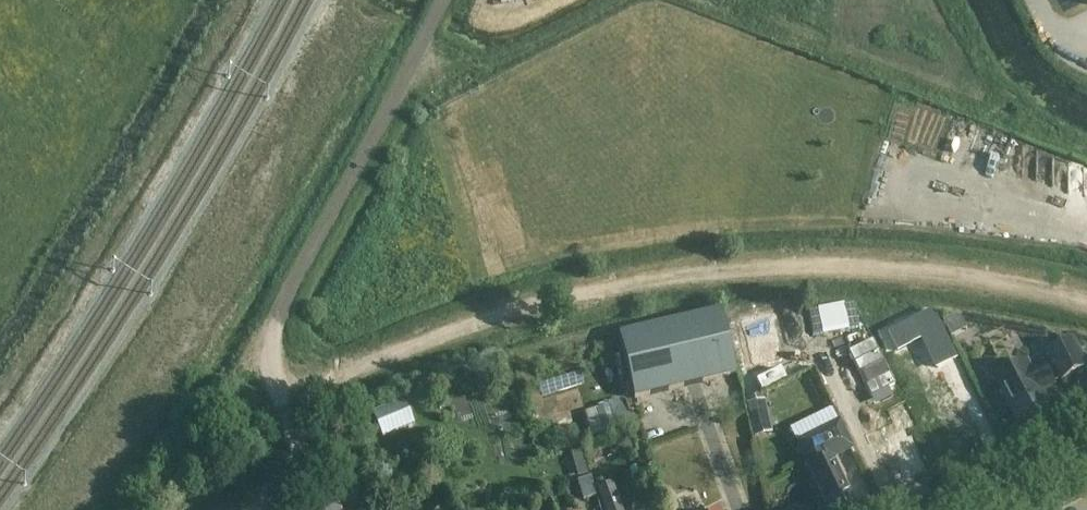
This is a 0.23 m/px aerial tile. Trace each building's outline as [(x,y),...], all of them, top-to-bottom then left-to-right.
[(858,329),(854,303),(808,312),(812,337),(858,329)] [(634,399),(737,375),(721,311),(619,335),(634,399)] [(1062,381),(1086,369),(1086,363),(1074,339),(1047,353),(1062,381)] [(872,340),(848,352),(871,397),(895,385),(872,340)] [(996,378),(1018,421),(1049,405),(1042,391),(1055,384),(1044,364),(1031,371),(1027,362),(996,378)] [(955,385),(922,402),(946,448),(978,432),(969,413),(970,412),(969,410),(968,411),(964,402),(965,402),(964,400),(963,401),(955,385)] [(624,397),(599,405),(600,408),(584,413),(592,437),(633,424),(624,397)] [(896,423),(869,437),(877,454),(875,455),(882,470),(885,468),(892,484),(924,468),(916,453),(919,451),(912,436),(908,438),(903,429),(914,423),(906,407),(892,414),(896,423)] [(824,429),(796,443),(829,509),(858,509),(833,458),(851,449),(838,422),(824,429)] [(606,509),(622,509),(612,482),(597,487),(606,509)]
